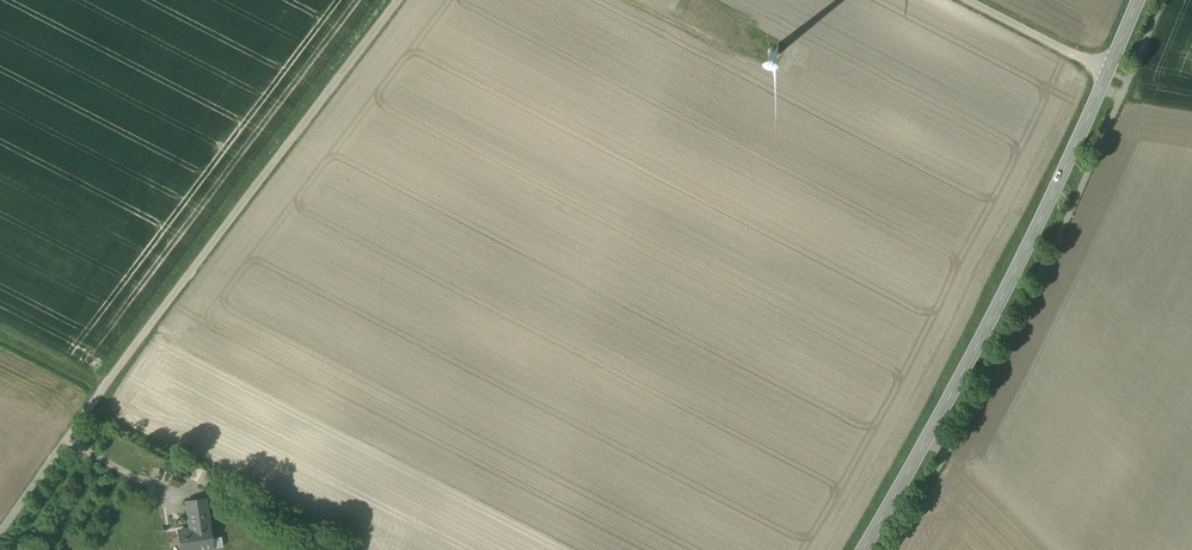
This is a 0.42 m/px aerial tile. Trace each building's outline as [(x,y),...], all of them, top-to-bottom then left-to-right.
[(182,499),(186,527),(176,529),(179,549),(210,549),(213,549),(206,496),(182,499)]
